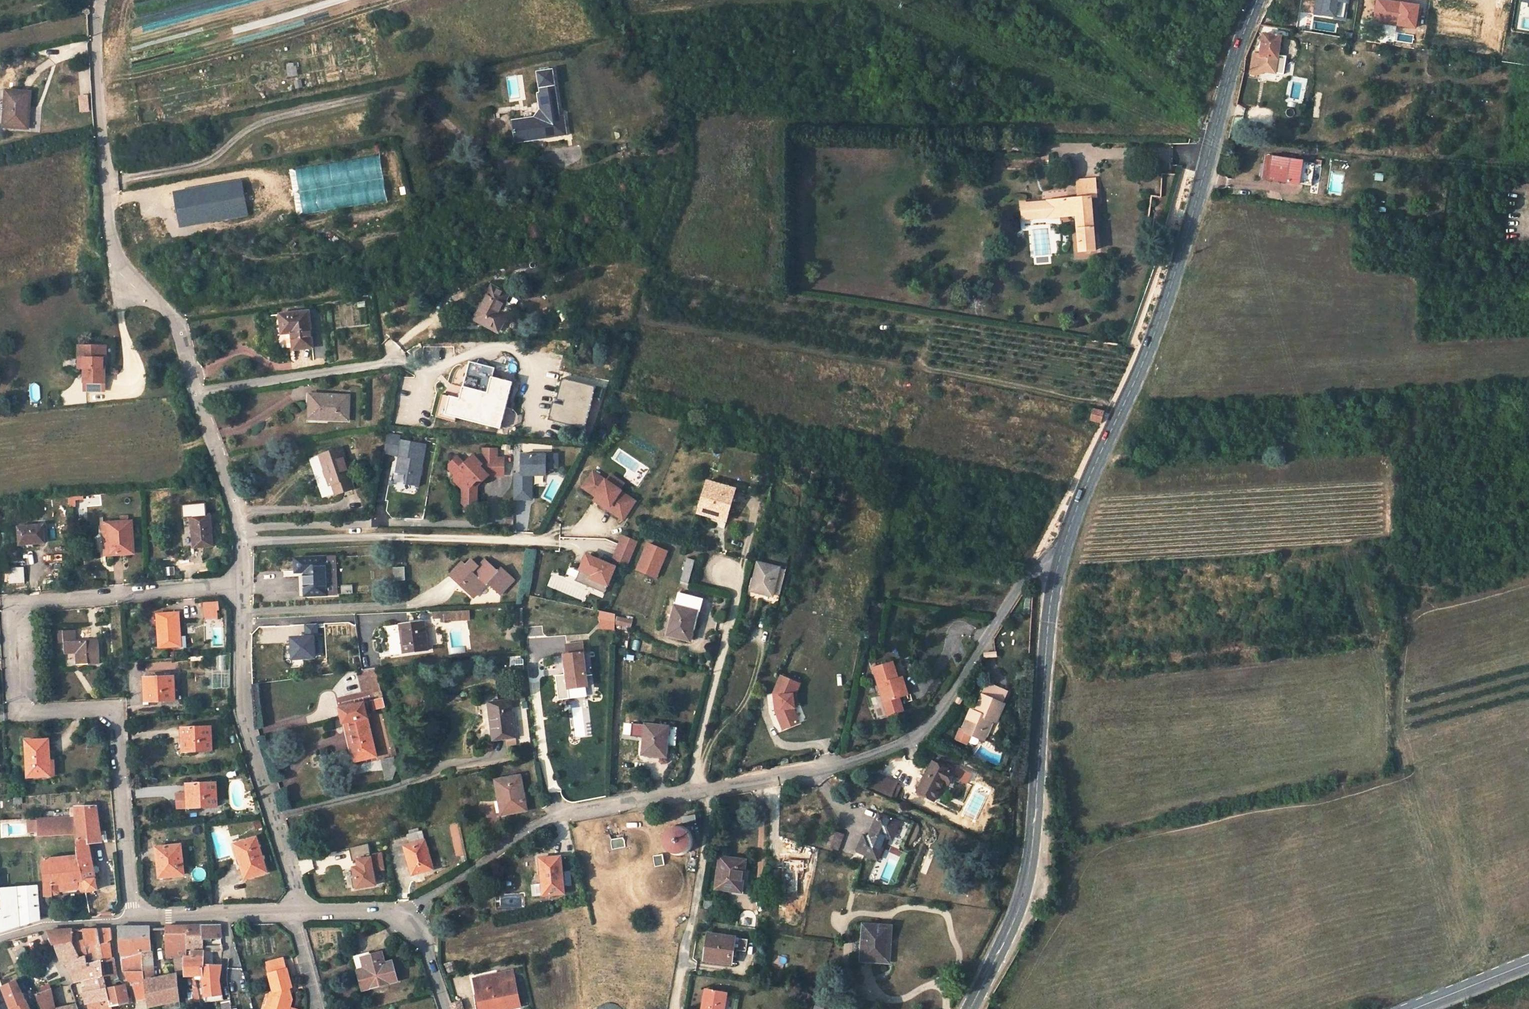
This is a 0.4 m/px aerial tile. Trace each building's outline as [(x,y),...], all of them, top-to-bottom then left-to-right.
[(385,17),(374,20),(377,31),(388,27),(385,17)] [(1274,73),(1280,37),(1263,34),(1257,70),(1274,73)] [(560,117),(553,70),(537,73),(540,93),(537,93),(540,109),(534,118),(513,121),(516,143),(562,136),(561,127),(565,126),(564,116),(560,117)] [(31,93),(6,91),(5,109),(8,109),(6,127),(27,129),(31,93)] [(1311,186),(1314,163),(1273,157),(1273,158),(1266,157),(1263,178),(1270,179),(1270,180),(1311,186)] [(1384,174),(1376,173),(1375,180),(1383,181),(1384,174)] [(1076,220),(1079,252),(1094,250),(1090,198),(1096,197),(1095,179),(1076,181),(1078,196),(1079,196),(1079,198),(1056,201),(1056,205),(1051,206),(1051,211),(1058,210),(1059,217),(1070,217),(1076,216),(1076,220)] [(1033,204),(1034,217),(1048,216),(1047,211),(1047,206),(1047,203),(1033,204)] [(1034,217),(1033,204),(1020,205),(1021,218),(1034,217)] [(492,287),(475,320),(498,332),(507,316),(499,313),(508,296),(492,287)] [(308,311),(280,315),(282,331),(291,330),(294,350),(312,348),(308,311)] [(109,346),(82,347),(82,361),(88,361),(88,369),(88,370),(88,392),(89,391),(109,391),(108,369),(106,369),(106,361),(109,360),(109,346)] [(467,401),(485,405),(492,377),(484,371),(474,374),(467,401)] [(451,397),(446,414),(501,429),(512,382),(492,377),(485,405),(467,401),(451,397)] [(348,417),(349,396),(314,395),(313,404),(310,404),(310,415),(327,416),(327,419),(338,420),(338,416),(348,417)] [(1100,422),(1103,411),(1094,409),(1091,420),(1100,422)] [(189,410),(183,412),(186,419),(191,417),(189,410)] [(342,448),(319,455),(330,486),(333,485),(336,494),(354,489),(351,479),(352,479),(342,448)] [(504,476),(504,472),(504,458),(497,458),(497,449),(483,448),(483,454),(478,460),(473,455),(464,464),(457,457),(449,465),(449,468),(449,469),(454,474),(454,481),(462,489),(462,498),(477,498),(477,488),(473,484),(477,481),(483,481),(488,476),(504,476)] [(598,475),(593,471),(589,477),(595,481),(598,475)] [(624,483),(611,474),(606,481),(620,489),(624,483)] [(595,481),(589,477),(582,487),(596,496),(610,506),(607,509),(623,519),(635,501),(620,491),(621,490),(620,489),(606,481),(598,475),(595,481)] [(706,482),(698,512),(722,520),(728,498),(733,500),(735,490),(706,482)] [(596,496),(594,500),(607,509),(610,506),(596,496)] [(477,507),(477,498),(462,498),(462,504),(465,507),(477,507)] [(726,521),(733,500),(728,498),(722,520),(726,521)] [(214,544),(211,514),(192,516),(194,531),(195,531),(197,546),(214,544)] [(135,550),(133,519),(104,521),(107,552),(135,550)] [(47,539),(46,522),(20,524),(22,541),(47,539)] [(623,536),(613,559),(628,565),(637,542),(623,536)] [(647,544),(637,570),(656,578),(666,552),(647,544)] [(325,557),(296,559),(297,576),(304,576),(306,595),(328,594),(325,557)] [(328,594),(337,594),(335,557),(325,557),(328,594)] [(687,559),(681,582),(688,583),(694,561),(687,559)] [(462,562),(450,575),(461,586),(464,583),(472,590),(481,580),(486,584),(488,583),(500,595),(514,580),(501,568),(497,572),(485,560),(478,567),(471,560),(466,566),(462,562)] [(779,568),(758,563),(751,590),(763,593),(772,595),(779,568)] [(405,580),(405,568),(395,568),(395,580),(405,580)] [(473,597),(486,584),(481,580),(472,590),(464,583),(461,586),(473,597)] [(679,593),(668,635),(692,642),(697,623),(692,622),(698,598),(679,593)] [(763,593),(761,600),(770,602),(772,595),(763,593)] [(703,599),(698,598),(692,622),(697,623),(703,599)] [(602,618),(614,620),(615,615),(608,612),(599,610),(598,617),(602,618)] [(469,611),(451,611),(440,612),(441,618),(441,620),(452,620),(452,621),(470,620),(469,611)] [(178,646),(179,614),(158,613),(158,645),(178,646)] [(616,623),(631,626),(633,619),(618,616),(616,623)] [(598,627),(614,629),(614,620),(602,618),(598,627)] [(425,621),(399,624),(403,653),(428,650),(425,621)] [(77,636),(77,625),(65,625),(66,649),(77,648),(78,659),(100,658),(99,635),(77,636)] [(587,687),(582,642),(568,644),(569,655),(565,655),(568,689),(587,687)] [(892,662),(873,668),(884,701),(903,696),(905,702),(913,700),(910,693),(907,695),(901,677),(897,678),(892,662)] [(358,670),(363,690),(374,688),(375,692),(381,690),(376,668),(358,670)] [(206,696),(205,672),(175,673),(176,697),(206,696)] [(798,705),(785,691),(771,703),(776,708),(772,721),(766,721),(765,740),(782,740),(782,724),(787,725),(791,712),(798,705)] [(979,739),(988,720),(993,722),(996,723),(1004,703),(984,694),(975,713),(971,712),(962,732),(960,731),(956,740),(966,745),(971,736),(979,739)] [(371,701),(373,710),(385,707),(383,698),(371,701)] [(510,700),(489,703),(493,740),(505,738),(514,737),(510,700)] [(376,757),(364,703),(340,708),(343,723),(346,723),(355,761),(376,757)] [(771,703),(766,721),(772,721),(776,708),(771,703)] [(993,722),(988,720),(979,739),(984,741),(993,722)] [(669,727),(646,725),(643,754),(667,756),(667,754),(669,755),(670,746),(668,746),(669,727)] [(212,749),(212,726),(183,726),(184,750),(212,749)] [(670,746),(676,746),(678,728),(669,727),(668,746),(670,746)] [(505,738),(506,746),(515,745),(514,737),(505,738)] [(50,758),(49,738),(26,739),(28,775),(54,774),(53,758),(50,758)] [(394,758),(383,761),(387,779),(394,778),(396,768),(394,758)] [(952,775),(931,764),(915,793),(931,802),(941,784),(945,786),(952,775)] [(520,776),(496,780),(499,800),(503,799),(506,814),(526,810),(524,800),(527,799),(526,792),(523,792),(520,776)] [(892,783),(874,776),(869,790),(891,799),(896,787),(891,785),(892,783)] [(218,806),(217,783),(188,784),(189,808),(218,806)] [(76,811),(39,815),(39,817),(39,828),(39,832),(77,832),(78,854),(45,856),(47,892),(53,892),(60,891),(60,889),(81,888),(82,890),(89,889),(89,890),(98,889),(89,842),(101,840),(96,803),(76,803),(76,811)] [(868,841),(863,839),(858,855),(877,862),(886,838),(890,840),(896,824),(877,816),(868,841)] [(39,828),(39,817),(29,817),(30,828),(39,828)] [(661,836),(661,838),(661,839),(661,842),(662,844),(663,847),(665,849),(666,851),(668,852),(671,853),(673,854),(676,855),(678,855),(681,854),(683,853),(685,852),(687,850),(689,848),(690,846),(692,844),(692,841),(692,839),(692,836),(692,833),(691,831),(689,829),(687,827),(685,825),(683,824),(681,823),(678,823),(676,823),(673,823),(671,824),(668,825),(666,827),(665,829),(663,831),(662,833),(661,836)] [(1064,824),(1054,824),(1055,836),(1064,836),(1064,824)] [(408,834),(411,844),(405,846),(412,875),(431,870),(427,856),(429,855),(423,830),(408,834)] [(623,832),(611,833),(610,839),(608,839),(606,839),(604,840),(602,840),(600,841),(598,843),(597,845),(596,847),(596,849),(596,851),(596,853),(597,855),(598,857),(599,859),(601,860),(603,861),(605,861),(607,861),(610,861),(612,860),(613,859),(615,858),(616,856),(617,854),(618,852),(618,850),(618,848),(617,846),(619,845),(619,846),(619,848),(620,850),(621,852),(622,854),(624,855),(626,856),(628,857),(630,857),(632,857),(634,857),(636,856),(638,855),(639,853),(640,851),(641,849),(642,847),(641,845),(641,843),(640,841),(639,839),(637,838),(636,836),(634,836),(631,835),(629,835),(627,836),(625,836),(623,832)] [(846,838),(829,834),(825,851),(842,855),(846,838)] [(268,871),(257,837),(232,845),(237,859),(240,858),(246,878),(268,871)] [(185,873),(182,843),(157,846),(158,857),(162,857),(164,875),(185,873)] [(368,843),(349,848),(352,859),(357,858),(358,865),(353,866),(355,876),(351,876),(353,887),(375,883),(373,874),(372,869),(383,867),(381,854),(370,856),(368,843)] [(661,854),(654,856),(656,864),(663,862),(661,854)] [(747,876),(748,868),(743,867),(744,859),(718,856),(714,888),(741,892),(743,876),(747,876)] [(547,883),(546,884),(547,895),(566,894),(566,887),(575,885),(573,874),(565,875),(563,857),(542,859),(544,876),(546,875),(547,883)] [(300,870),(313,870),(313,859),(300,860),(300,870)] [(40,916),(38,883),(2,885),(3,908),(0,908),(0,926),(9,926),(40,916)] [(537,896),(547,895),(546,884),(535,885),(537,896)] [(220,924),(186,925),(185,947),(202,947),(203,936),(221,936),(220,924)] [(123,965),(141,966),(138,948),(149,947),(146,925),(119,925),(119,946),(121,946),(123,965)] [(173,954),(173,957),(185,956),(185,949),(185,947),(186,925),(165,925),(165,955),(173,954)] [(865,961),(886,962),(888,945),(891,945),(893,928),(868,926),(865,961)] [(80,940),(78,932),(73,932),(73,927),(47,930),(52,942),(56,941),(73,940),(74,941),(82,957),(98,954),(96,944),(89,945),(87,938),(80,940)] [(99,957),(113,954),(109,927),(86,929),(84,928),(87,938),(89,945),(96,944),(98,954),(99,957)] [(733,937),(709,934),(705,957),(730,961),(733,937)] [(70,963),(72,968),(100,962),(99,957),(98,954),(82,957),(74,941),(73,940),(56,941),(63,964),(70,963)] [(23,946),(11,950),(14,957),(26,953),(23,946)] [(152,976),(149,947),(138,948),(141,966),(141,969),(142,978),(152,976)] [(199,964),(212,964),(212,950),(185,949),(185,956),(185,972),(186,972),(192,972),(200,971),(199,964)] [(392,957),(385,959),(381,949),(380,949),(354,956),(363,987),(398,978),(392,957)] [(115,964),(113,954),(99,957),(100,962),(105,984),(114,983),(112,972),(113,972),(112,965),(115,964)] [(185,956),(173,957),(174,973),(152,976),(142,978),(145,995),(147,1003),(177,996),(177,973),(185,972),(185,956)] [(267,965),(269,974),(287,969),(284,959),(267,965)] [(75,978),(89,975),(91,984),(86,985),(87,998),(89,998),(90,1008),(112,1008),(110,1003),(105,984),(100,962),(72,968),(75,978)] [(220,991),(218,976),(220,975),(219,973),(217,973),(219,964),(212,964),(199,964),(200,971),(201,974),(202,984),(203,992),(200,992),(201,997),(204,997),(204,993),(220,991)] [(141,969),(124,968),(131,982),(133,982),(136,997),(145,995),(142,978),(141,969)] [(287,969),(269,974),(275,995),(271,1008),(285,1008),(286,1005),(290,1006),(293,998),(291,988),(293,987),(287,969)] [(188,977),(190,976),(192,984),(195,983),(192,972),(186,972),(188,977)] [(477,990),(481,990),(485,1008),(506,1008),(520,1006),(516,983),(500,984),(498,974),(475,978),(477,990)] [(11,1008),(12,1008),(28,1003),(16,980),(2,986),(8,999),(11,1008)] [(124,982),(114,983),(105,984),(110,1003),(129,998),(127,987),(125,987),(124,982)] [(196,986),(195,983),(192,984),(190,984),(194,999),(199,997),(196,986)] [(44,1008),(79,1008),(77,1003),(58,1006),(50,985),(36,991),(44,1008)] [(701,988),(697,1008),(719,1008),(722,993),(701,988)] [(228,992),(223,993),(219,993),(220,1007),(230,1006),(228,992)] [(129,998),(110,1003),(112,1008),(129,1008),(131,1007),(129,998)] [(461,1001),(455,1003),(457,1008),(464,1008),(461,1001)]
